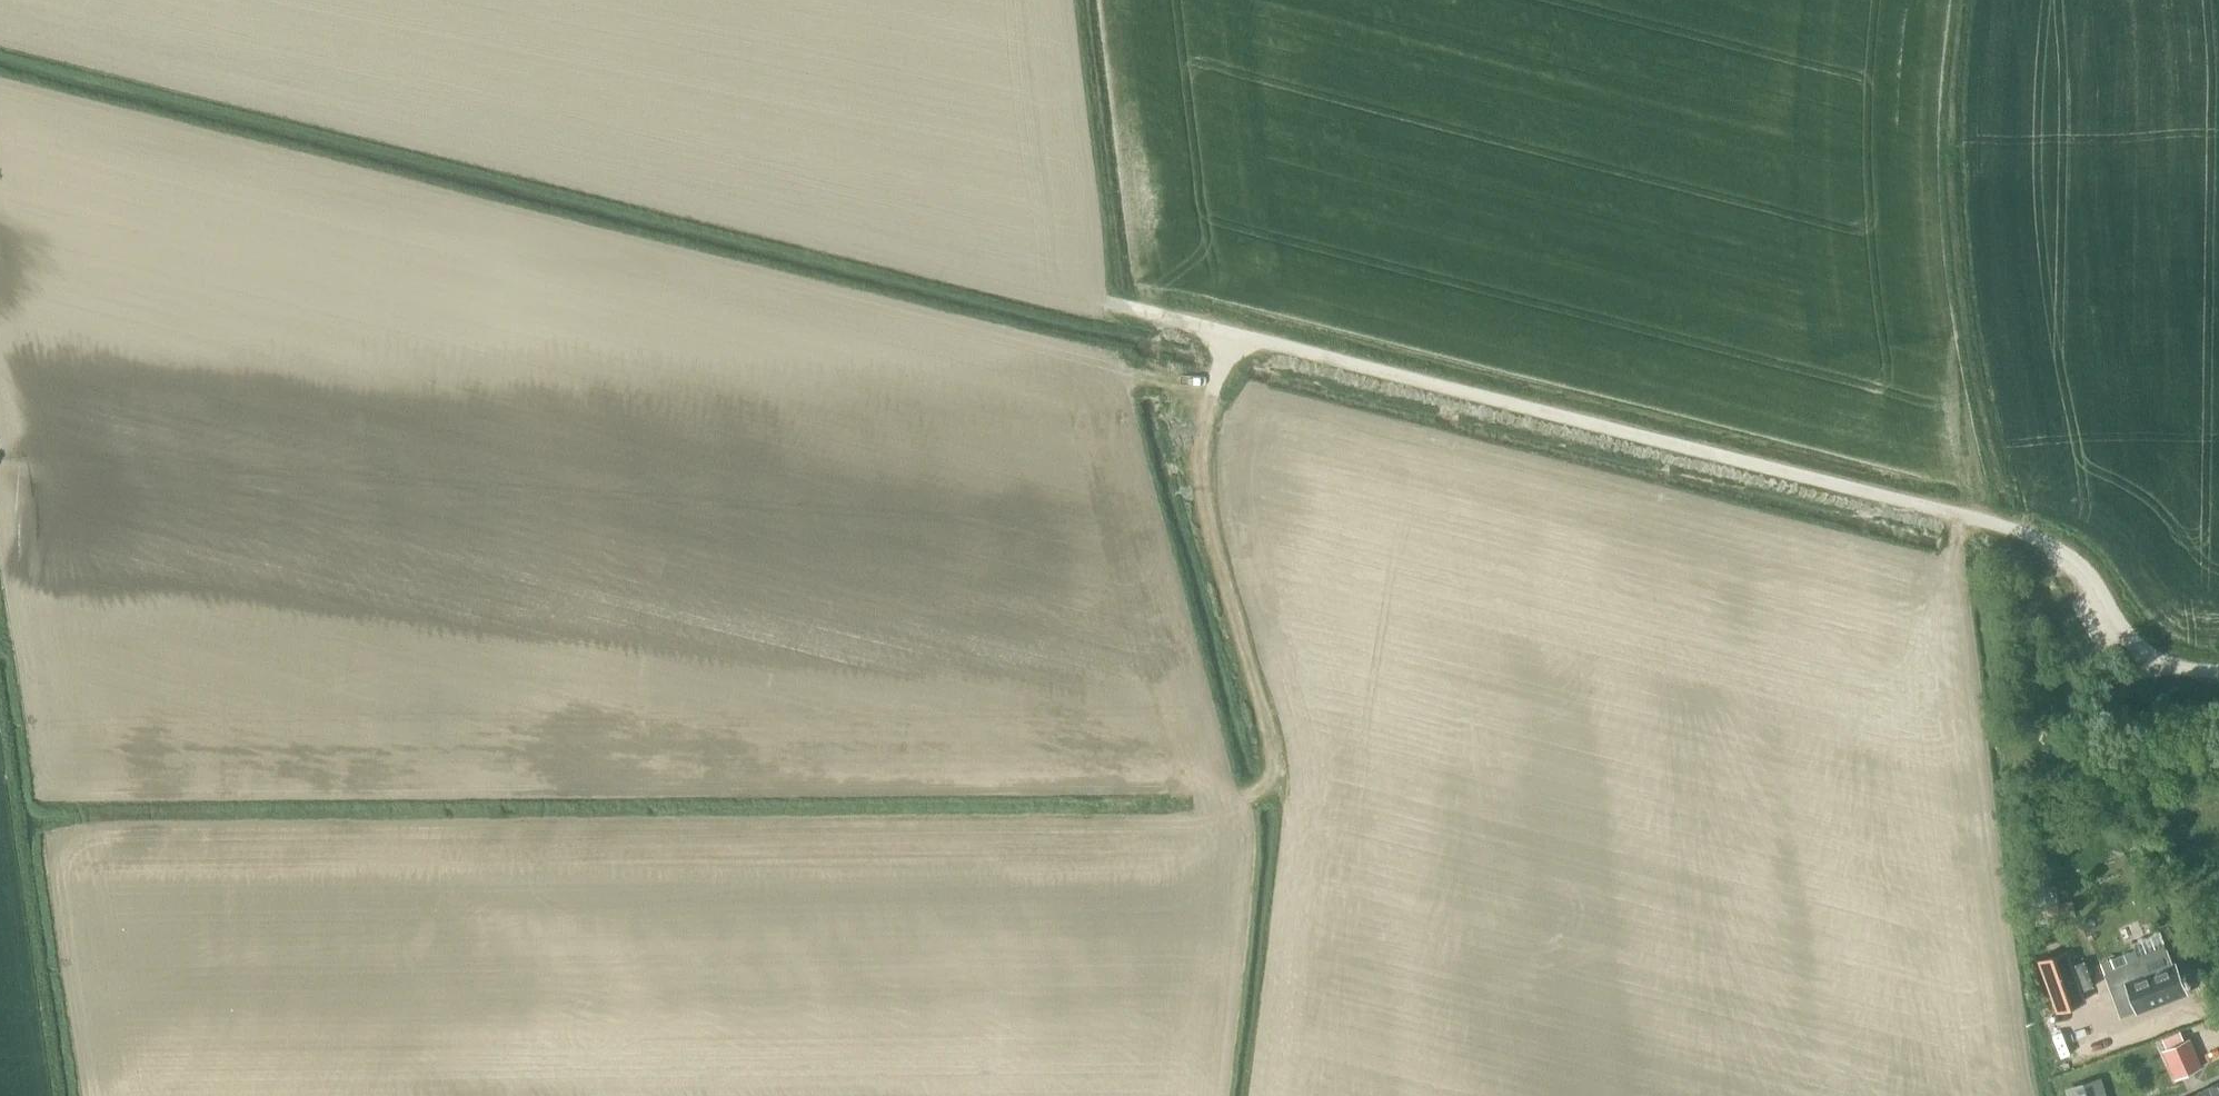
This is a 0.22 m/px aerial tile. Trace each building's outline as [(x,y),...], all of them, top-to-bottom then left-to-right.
[(2060,917),(2075,915),(2073,900),(2059,902),(2059,900),(2044,902),(2048,927),(2061,925),(2060,917)] [(2058,949),(2031,960),(2051,1010),(2078,999),(2074,990),(2086,985),(2076,960),(2064,964),(2058,949)] [(2176,987),(2183,984),(2175,964),(2146,976),(2139,959),(2113,969),(2119,986),(2110,989),(2120,1016),(2098,1024),(2104,1041),(2150,1024),(2143,1008),(2179,994),(2176,987)] [(2167,1048),(2162,1050),(2175,1079),(2202,1066),(2190,1038),(2184,1040),(2167,1048)] [(2064,1088),(2067,1095),(2108,1095),(2101,1076),(2064,1088)] [(2197,1092),(2198,1092),(2189,1095),(2218,1095),(2218,1082),(2197,1092)]
